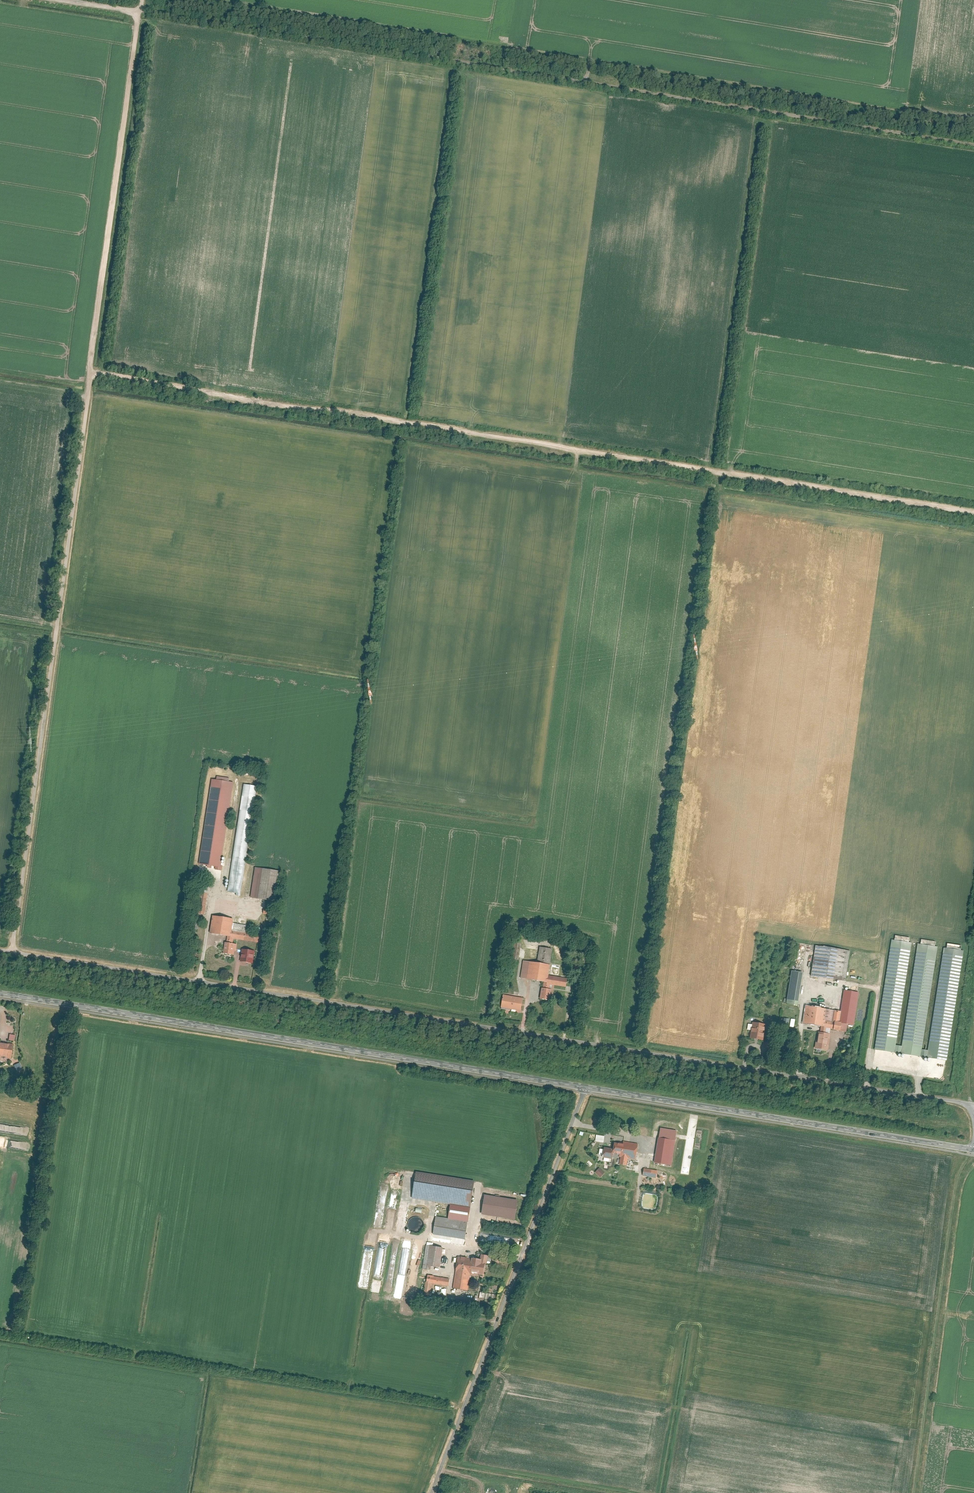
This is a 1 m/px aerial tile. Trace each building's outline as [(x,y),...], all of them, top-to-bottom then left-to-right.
[(211,780),(198,864),(221,868),(234,784),(211,780)] [(244,785),(226,892),(241,895),(259,787),(244,785)] [(261,869),(256,900),(273,903),(279,872),(261,869)] [(231,920),(212,917),(209,935),(228,938),(231,920)] [(259,935),(230,931),(229,939),(258,943),(259,935)] [(875,1050),(894,1053),(895,1045),(911,942),(891,939),(875,1050)] [(233,944),(222,943),(220,954),(231,956),(233,944)] [(901,1054),(920,1057),(921,1049),(937,946),(917,943),(902,1046),(901,1054)] [(815,947),(810,977),(845,983),(849,952),(815,947)] [(926,1058),(945,1061),(962,950),(943,947),(927,1050),(926,1058)] [(540,948),(537,964),(550,966),(552,950),(540,948)] [(241,949),(239,961),(253,963),(254,951),(241,949)] [(546,983),(549,966),(526,963),(523,980),(546,983)] [(785,1005),(798,1007),(803,973),(790,971),(785,1005)] [(567,979),(548,976),(547,985),(565,988),(567,979)] [(550,990),(541,989),(539,1000),(548,1001),(550,990)] [(839,1023),(854,1025),(859,993),(844,991),(839,1023)] [(502,1001),(501,1009),(513,1011),(514,1003),(502,1001)] [(805,1006),(802,1023),(832,1029),(835,1011),(805,1006)] [(751,1023),(749,1039),(758,1041),(761,1024),(751,1023)] [(816,1032),(814,1048),(826,1050),(828,1034),(816,1032)] [(772,1038),(764,1043),(768,1050),(776,1045),(772,1038)] [(0,1043),(0,1058),(11,1059),(13,1044),(0,1043)] [(22,1069),(19,1063),(13,1066),(15,1072),(22,1069)] [(676,1131),(659,1128),(658,1138),(674,1141),(676,1131)] [(596,1135),(595,1142),(603,1143),(604,1136),(596,1135)] [(657,1138),(653,1163),(663,1164),(667,1140),(657,1138)] [(620,1142),(618,1157),(635,1159),(637,1144),(620,1142)] [(619,1144),(611,1143),(610,1152),(618,1153),(619,1144)] [(601,1152),(600,1162),(610,1163),(612,1153),(601,1152)] [(600,1168),(595,1173),(601,1178),(605,1173),(600,1168)] [(643,1169),(642,1177),(657,1179),(658,1171),(643,1169)] [(416,1173),(412,1199),(470,1208),(474,1182),(416,1173)] [(518,1200),(484,1195),(481,1213),(515,1219),(518,1200)] [(435,1215),(431,1235),(463,1241),(467,1221),(435,1215)] [(420,1232),(422,1230),(424,1228),(424,1225),(424,1222),(423,1219),(421,1217),(418,1216),(415,1216),(413,1216),(410,1218),(409,1220),(408,1222),(407,1225),(408,1227),(409,1230),(411,1231),(414,1232),(417,1233),(420,1232)] [(426,1244),(422,1269),(429,1269),(430,1265),(440,1267),(443,1247),(426,1244)] [(456,1257),(454,1270),(482,1275),(485,1262),(456,1257)] [(375,1283),(381,1284),(383,1265),(376,1264),(374,1276),(376,1277),(375,1283)] [(466,1290),(468,1273),(456,1272),(453,1289),(466,1290)] [(434,1276),(433,1285),(448,1287),(450,1279),(434,1276)]
